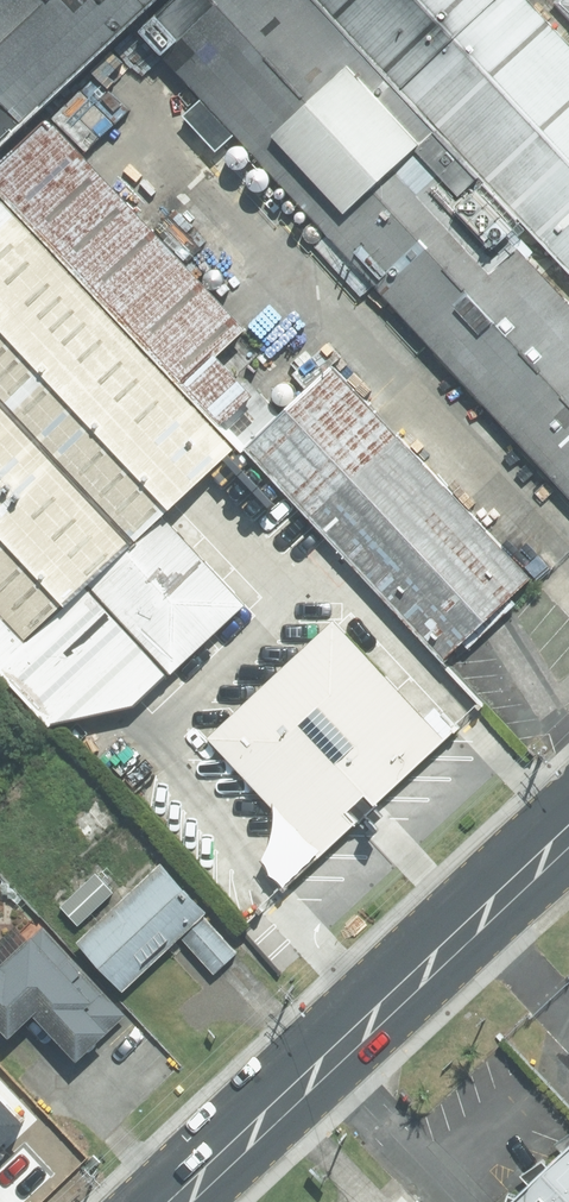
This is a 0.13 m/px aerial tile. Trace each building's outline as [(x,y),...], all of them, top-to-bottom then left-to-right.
[(125,33),(160,0),(0,0),(0,149),(125,33)] [(422,156),(278,0),(178,0),(121,53),(150,84),(153,81),(568,533),(568,337),(504,266),(518,253),(426,153),(422,156)] [(511,0),(285,0),(434,161),(437,157),(568,300),(568,36),(560,26),(555,17),(540,31),(511,0)] [(551,1),(568,21),(568,0),(552,0),(551,1)] [(239,440),(283,399),(230,342),(253,320),(55,108),(0,158),(0,183),(239,440)] [(135,541),(232,450),(0,205),(0,398),(135,541)] [(277,417),(238,454),(440,663),(529,578),(327,369),(277,417)] [(0,413),(0,620),(27,649),(131,550),(0,413)] [(249,615),(166,526),(56,628),(139,717),(249,615)] [(437,754),(321,627),(200,737),(316,864),(437,754)] [(160,866),(78,943),(122,989),(204,913),(160,866)] [(42,927),(0,967),(39,1008),(32,1015),(76,1061),(125,1014),(42,927)] [(0,967),(0,1045),(32,1015),(39,1008),(0,967)] [(19,1124),(0,1104),(0,1143),(19,1124)] [(523,1201),(568,1201),(568,1160),(523,1201)]
